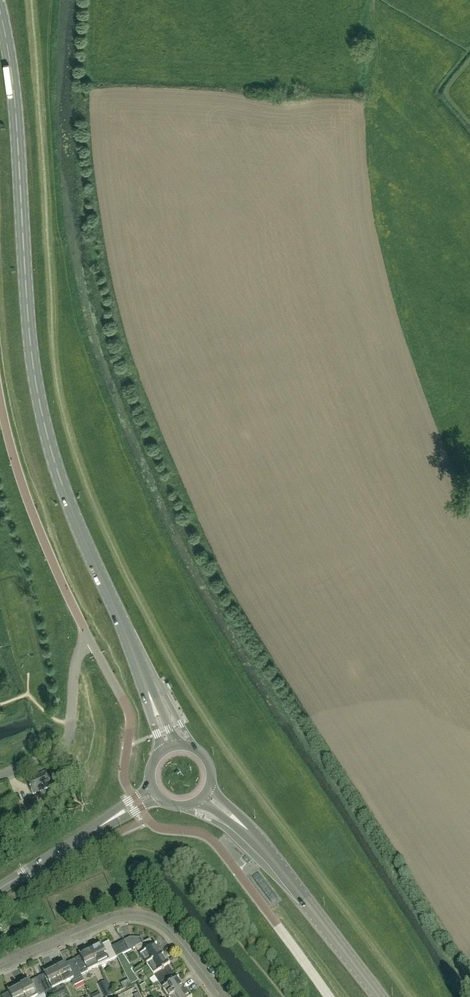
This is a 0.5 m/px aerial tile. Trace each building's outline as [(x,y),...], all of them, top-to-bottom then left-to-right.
[(21,735),(24,741),(34,736),(31,730),(21,735)] [(46,772),(27,780),(33,794),(52,786),(46,772)] [(259,874),(253,879),(272,904),(278,900),(259,874)] [(147,966),(162,957),(150,940),(144,943),(141,938),(131,938),(125,941),(130,950),(135,948),(147,966)] [(109,942),(92,951),(100,967),(117,958),(117,957),(123,954),(130,950),(125,941),(112,948),(109,942)] [(92,951),(74,960),(82,976),(100,967),(92,951)] [(125,974),(128,979),(134,975),(131,970),(133,969),(123,954),(117,957),(117,958),(125,974)] [(162,957),(147,966),(159,983),(173,973),(162,957)] [(82,976),(74,960),(56,969),(64,985),(72,981),(75,986),(84,981),(81,976),(82,976)] [(56,969),(38,978),(46,994),(64,985),(56,969)] [(173,973),(159,983),(168,996),(173,996),(184,990),(173,973)] [(136,983),(138,981),(134,975),(128,979),(131,985),(136,983)] [(38,978),(20,987),(25,996),(39,996),(46,994),(38,978)] [(105,996),(109,996),(113,995),(106,981),(99,985),(105,996)] [(127,981),(121,984),(124,990),(130,986),(127,981)] [(20,987),(1,996),(2,996),(25,996),(20,987)]
